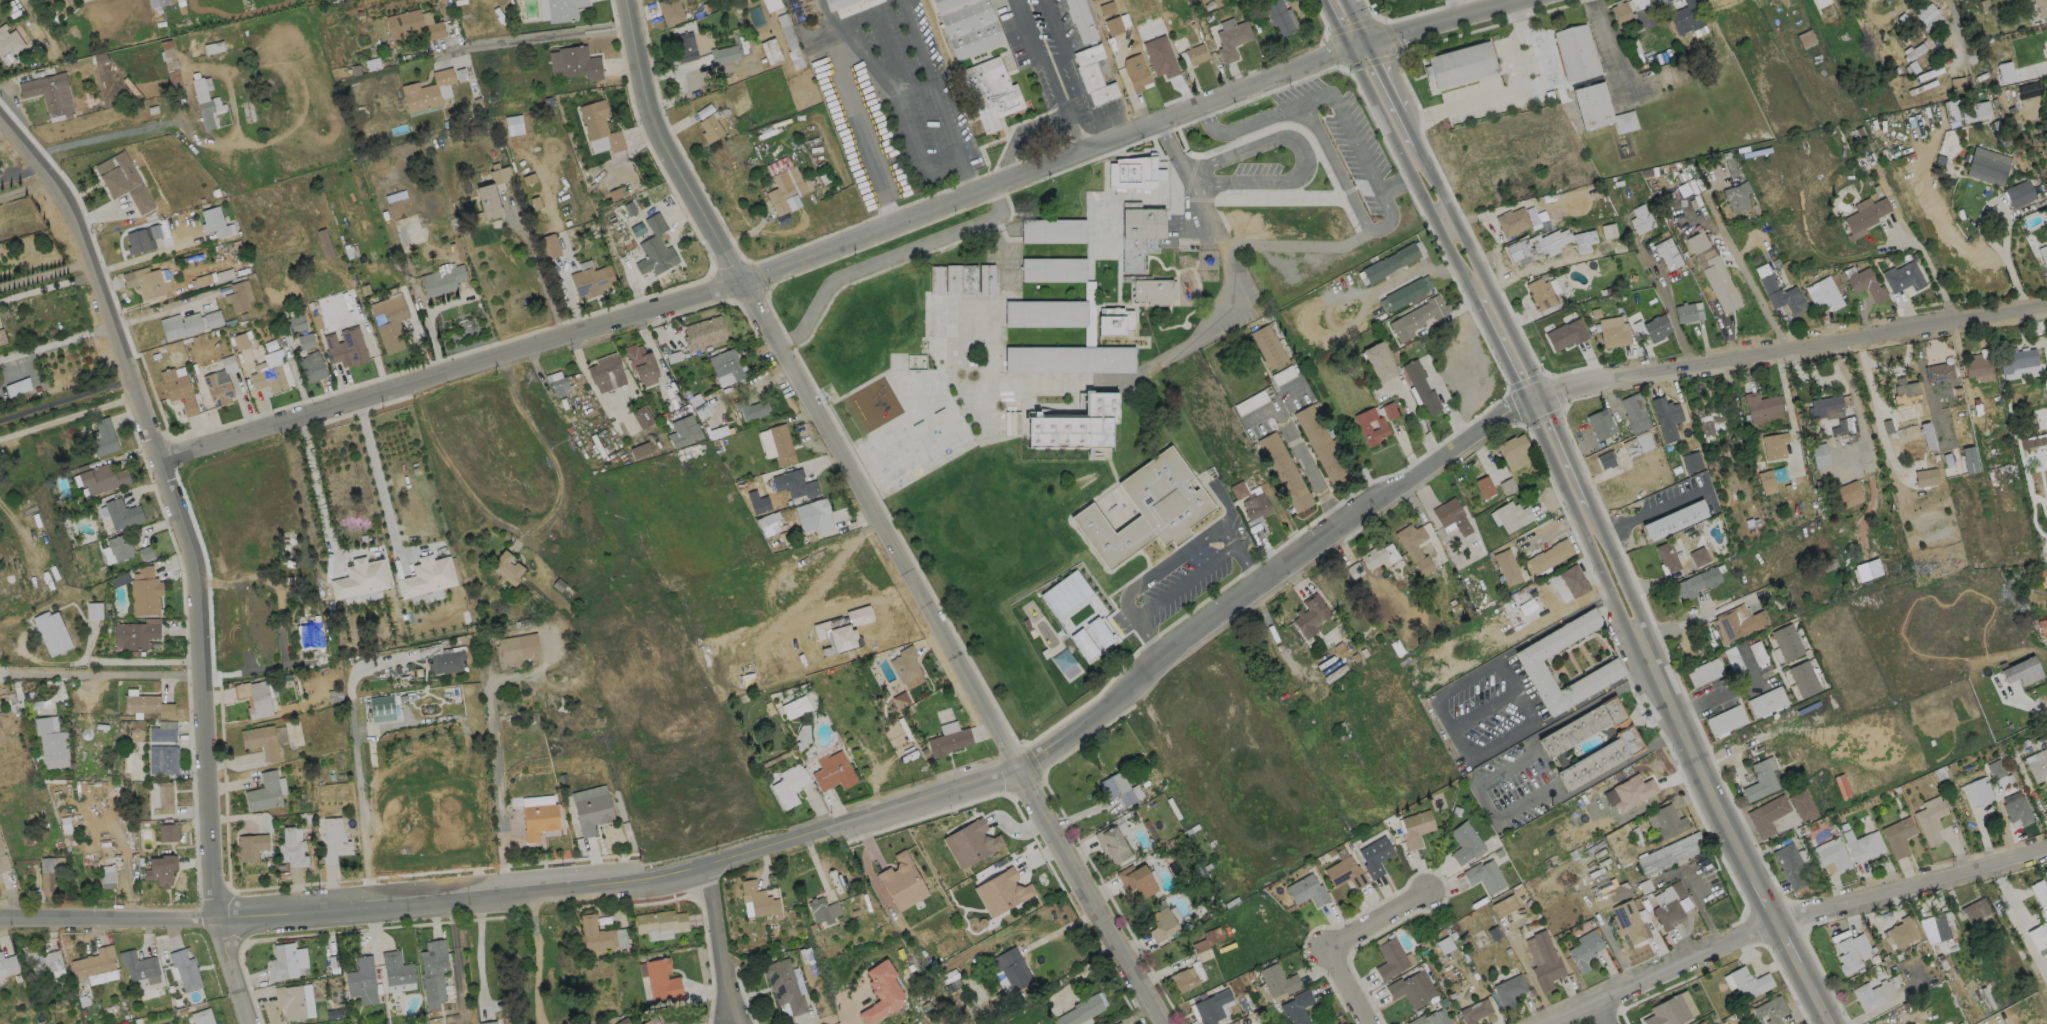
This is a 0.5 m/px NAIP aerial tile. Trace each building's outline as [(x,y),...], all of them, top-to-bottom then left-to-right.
[(548,23),(546,0),(587,0),(588,5),(576,6),(578,19),(548,23)] [(656,2),(661,0),(678,0),(685,19),(666,27),(656,2)] [(767,12),(761,0),(779,0),(781,5),(767,12)] [(828,11),(823,0),(856,0),(828,11)] [(957,60),(933,0),(987,0),(1003,41),(957,60)] [(1080,44),(1063,0),(1082,0),(1096,38),(1080,44)] [(1262,4),(1270,0),(1281,0),(1286,9),(1289,8),(1299,28),(1279,38),(1262,4)] [(1632,24),(1619,30),(1610,6),(1624,0),(1633,21),(1631,22),(1632,24)] [(1685,5),(1683,0),(1700,0),(1703,6),(1699,8),(1706,24),(1692,31),(1691,29),(1678,35),(1668,13),(1685,5)] [(2037,17),(2032,0),(2046,0),(2046,15),(2037,17)] [(1116,12),(1112,1),(1098,5),(1102,16),(1116,12)] [(1929,2),(1935,9),(1937,7),(1940,11),(1923,25),(1914,15),(1929,2)] [(419,8),(424,25),(441,20),(445,35),(426,40),(423,29),(409,33),(410,39),(392,43),(385,17),(419,8)] [(795,68),(804,64),(784,14),(775,17),(795,68)] [(1124,31),(1118,16),(1103,21),(1109,37),(1124,31)] [(1237,58),(1223,64),(1217,49),(1220,47),(1219,44),(1220,44),(1216,32),(1246,20),(1252,37),(1251,38),(1251,39),(1233,46),(1236,54),(1235,55),(1237,58)] [(1597,73),(1565,82),(1552,32),(1584,23),(1597,73)] [(1,58),(0,56),(0,28),(6,24),(9,28),(6,30),(9,35),(16,30),(26,46),(13,56),(10,52),(1,58)] [(1802,48),(1816,43),(1813,36),(1812,37),(1810,30),(1797,35),(1802,48)] [(699,58),(678,64),(670,37),(691,31),(699,58)] [(782,59),(768,65),(759,43),(773,37),(782,59)] [(205,54),(224,50),(222,41),(203,45),(205,54)] [(1496,73),(1434,90),(1432,82),(1426,83),(1422,67),(1428,65),(1425,58),(1487,41),(1496,73)] [(1094,60),(1103,85),(1113,81),(1118,95),(1091,105),(1086,92),(1085,93),(1075,67),(1076,66),(1071,53),(1099,42),(1104,56),(1094,60)] [(1198,62),(1191,65),(1190,64),(1189,65),(1183,50),(1198,44),(1202,43),(1208,58),(1198,61),(1198,62)] [(586,44),(587,57),(599,55),(602,78),(586,80),(586,74),(562,77),(561,75),(551,76),(548,52),(558,51),(558,48),(586,44)] [(736,44),(739,59),(713,65),(709,49),(715,48),(715,49),(736,44)] [(1143,89),(1133,93),(1122,66),(1123,59),(1139,52),(1151,81),(1141,85),(1143,89)] [(998,55),(1009,85),(1015,83),(1024,107),(996,118),(1000,127),(984,133),(960,70),(998,55)] [(1912,68),(1914,73),(1940,63),(1939,57),(1912,68)] [(2013,80),(2009,61),(1997,65),(2001,83),(2013,80)] [(1969,67),(1973,72),(1983,69),(1979,63),(1969,67)] [(437,87),(439,97),(441,97),(442,103),(407,112),(400,86),(417,81),(419,87),(434,83),(431,72),(451,67),(455,82),(437,87)] [(67,72),(76,111),(72,112),(73,114),(75,113),(76,117),(66,119),(65,114),(64,114),(63,110),(48,114),(43,94),(23,99),(19,84),(40,79),(40,80),(55,76),(55,75),(67,72)] [(1903,82),(1905,88),(1931,78),(1930,72),(1903,82)] [(202,77),(203,78),(209,77),(212,88),(206,90),(208,99),(218,96),(220,105),(224,104),(225,108),(224,109),(224,111),(216,114),(219,127),(203,130),(190,80),(202,77)] [(1613,121),(1582,129),(1571,89),(1602,81),(1613,121)] [(1937,92),(1957,90),(1961,97),(1982,93),(1987,108),(1954,117),(1940,109),(1937,92)] [(604,117),(609,132),(619,129),(625,148),(610,153),(605,135),(588,140),(578,107),(603,98),(609,116),(604,117)] [(1613,116),(1618,133),(1638,128),(1633,110),(1613,116)] [(724,133),(708,144),(701,133),(704,131),(698,122),(711,113),(724,133)] [(506,135),(523,134),(521,115),(505,116),(506,135)] [(2011,157),(2002,186),(1965,174),(1974,145),(2011,157)] [(155,208),(140,216),(127,192),(112,200),(94,167),(124,151),(155,208)] [(1155,156),(1155,168),(1149,168),(1148,180),(1155,180),(1155,190),(1142,190),(1108,187),(1108,163),(1114,163),(1114,158),(1155,156)] [(786,169),(783,159),(769,163),(772,174),(786,169)] [(498,162),(499,167),(508,165),(512,179),(493,184),(499,206),(502,205),(504,214),(485,220),(476,187),(492,182),(489,171),(492,170),(490,164),(498,162)] [(794,164),(801,178),(806,175),(807,178),(815,175),(820,185),(797,196),(795,192),(783,198),(784,199),(795,193),(801,205),(789,211),(789,210),(776,216),(765,192),(776,187),(770,176),(794,164)] [(1104,191),(1085,190),(1085,218),(1087,218),(1087,249),(1088,249),(1088,259),(1121,259),(1121,200),(1124,200),(1124,189),(1108,189),(1109,177),(1104,177),(1104,191)] [(1749,208),(1741,210),(1739,212),(1739,213),(1737,214),(1736,213),(1734,213),(1733,212),(1731,213),(1729,206),(1728,206),(1727,200),(1725,200),(1722,189),(1738,185),(1745,180),(1751,191),(1745,192),(1749,208)] [(2036,200),(2030,180),(2004,188),(2010,208),(2036,200)] [(377,187),(382,200),(402,191),(397,182),(377,187)] [(1878,220),(1851,234),(1843,218),(1885,196),(1892,209),(1877,217),(1878,220)] [(1643,203),(1648,212),(1649,211),(1656,226),(1636,236),(1628,219),(1634,216),(1630,209),(1643,203)] [(218,206),(222,220),(223,220),(224,223),(223,223),(224,226),(228,225),(230,235),(218,238),(215,230),(203,234),(201,225),(204,224),(200,211),(218,206)] [(1523,206),(1531,226),(1503,238),(1494,216),(1509,210),(1510,212),(1521,207),(1522,207),(1523,206)] [(657,234),(665,248),(670,246),(678,262),(654,275),(650,269),(639,275),(633,264),(645,257),(638,244),(653,235),(644,219),(658,211),(667,229),(657,234)] [(1123,211),(1165,212),(1165,241),(1157,242),(1157,256),(1144,256),(1144,276),(1122,276),(1122,240),(1123,211)] [(1024,220),(1087,221),(1087,244),(1023,243),(1024,220)] [(125,233),(130,254),(150,249),(144,228),(125,233)] [(1567,228),(1568,230),(1569,230),(1571,235),(1572,235),(1572,236),(1592,228),(1597,240),(1587,243),(1590,250),(1578,255),(1575,247),(1548,258),(1547,254),(1518,266),(1516,260),(1510,262),(1503,246),(1508,244),(1507,242),(1517,238),(1517,239),(1524,236),(1525,238),(1538,233),(1539,237),(1557,229),(1558,231),(1567,228)] [(1741,304),(1723,313),(1687,239),(1701,232),(1706,241),(1709,239),(1712,244),(1714,243),(1724,265),(1723,266),(1741,304)] [(561,255),(554,233),(540,237),(547,260),(561,255)] [(1670,236),(1684,264),(1668,272),(1659,254),(1657,255),(1652,244),(1670,236)] [(1419,240),(1425,251),(1419,254),(1420,256),(1401,266),(1400,265),(1386,273),(1386,274),(1367,284),(1367,283),(1362,285),(1356,273),(1360,271),(1360,269),(1379,259),(1379,260),(1394,253),(1393,252),(1412,241),(1413,243),(1419,240)] [(2038,247),(2046,274),(2046,245),(2038,247)] [(1094,257),(1119,257),(1118,282),(1093,282),(1094,257)] [(1913,259),(1926,284),(1914,291),(1910,284),(1892,294),(1881,272),(1893,266),(1895,269),(1913,259)] [(1022,262),(1086,261),(1086,283),(1023,284),(1022,262)] [(449,262),(450,264),(454,263),(455,265),(462,263),(467,278),(459,280),(455,281),(456,282),(458,282),(459,285),(457,286),(457,288),(426,298),(419,276),(437,270),(436,266),(449,262)] [(1771,273),(1773,278),(1777,277),(1779,283),(1776,284),(1778,288),(1781,287),(1783,291),(1795,285),(1799,294),(1800,293),(1806,305),(1800,308),(1802,312),(1792,316),(1785,302),(1772,308),(1758,278),(1759,278),(1754,268),(1765,263),(1770,273),(1771,273)] [(608,264),(615,283),(602,288),(603,291),(586,298),(585,294),(576,298),(569,274),(592,267),(593,270),(608,264)] [(993,264),(993,294),(979,294),(979,264),(993,264)] [(960,265),(960,294),(945,294),(945,265),(960,265)] [(976,265),(976,294),(961,294),(961,265),(976,265)] [(148,266),(149,271),(159,268),(159,270),(164,269),(169,271),(174,289),(165,291),(166,293),(142,300),(138,285),(125,288),(121,274),(148,266)] [(944,266),(944,294),(929,294),(929,266),(944,266)] [(1868,266),(1879,287),(1880,286),(1881,288),(1882,287),(1883,288),(1888,298),(1874,304),(1873,302),(1873,303),(1866,287),(1852,294),(1844,278),(1868,266)] [(1829,274),(1845,304),(1832,311),(1828,303),(1815,310),(1806,293),(1807,293),(1804,287),(1829,274)] [(1427,275),(1433,286),(1426,290),(1427,291),(1391,310),(1383,296),(1419,277),(1420,278),(1427,275)] [(1540,277),(1543,282),(1547,280),(1554,294),(1557,292),(1561,300),(1548,307),(1548,306),(1538,311),(1529,294),(1531,293),(1529,290),(1528,291),(1525,284),(1540,277)] [(248,301),(250,308),(233,313),(230,303),(225,304),(223,296),(231,293),(229,285),(246,279),(253,300),(248,301)] [(1134,284),(1173,284),(1173,305),(1134,305),(1134,284)] [(1615,293),(1605,295),(1604,288),(1614,287),(1615,293)] [(1626,298),(1618,302),(1616,296),(1624,292),(1626,298)] [(1437,293),(1443,305),(1446,304),(1450,311),(1447,313),(1447,314),(1435,320),(1432,315),(1422,321),(1424,324),(1411,330),(1414,335),(1411,336),(1405,339),(1399,343),(1388,322),(1426,302),(1424,300),(1437,293)] [(404,348),(386,355),(375,327),(385,323),(381,310),(403,302),(409,317),(398,321),(402,332),(399,333),(404,348)] [(1703,319),(1689,321),(1689,324),(1678,326),(1674,307),(1682,305),(1682,302),(1685,302),(1685,304),(1700,302),(1703,319)] [(1007,304),(1088,304),(1088,328),(1007,328),(1007,304)] [(1097,319),(1097,338),(1125,338),(1125,333),(1133,333),(1132,312),(1122,313),(1122,308),(1104,307),(1104,319),(1097,319)] [(223,325),(220,310),(200,315),(204,330),(223,325)] [(198,312),(203,329),(165,341),(158,320),(178,314),(179,318),(198,312)] [(1664,313),(1672,330),(1666,333),(1667,336),(1650,344),(1641,324),(1651,319),(1651,318),(1657,315),(1657,316),(1664,313)] [(307,328),(303,314),(288,318),(292,333),(307,328)] [(1620,315),(1621,323),(1626,322),(1630,343),(1602,348),(1598,319),(1620,315)] [(719,316),(726,340),(701,347),(702,349),(687,353),(682,337),(686,336),(685,334),(684,334),(683,331),(684,330),(683,326),(719,316)] [(1578,317),(1589,337),(1573,345),(1571,342),(1553,351),(1544,333),(1564,323),(1564,324),(1578,317)] [(1287,361),(1269,323),(1250,332),(1268,370),(1287,361)] [(357,325),(364,349),(366,349),(367,355),(366,355),(367,359),(358,362),(358,365),(353,366),(352,364),(342,367),(340,361),(329,364),(324,351),(327,350),(322,336),(333,332),(337,343),(342,341),(339,331),(357,325)] [(232,337),(237,350),(250,346),(245,332),(232,337)] [(298,336),(300,349),(314,347),(312,333),(298,336)] [(1396,373),(1377,383),(1360,350),(1379,341),(1396,373)] [(635,344),(636,347),(641,345),(645,354),(649,352),(658,376),(654,377),(655,382),(643,387),(641,382),(639,383),(633,369),(631,371),(622,348),(635,344)] [(2012,372),(2001,374),(1999,358),(2007,357),(2005,347),(2016,346),(2017,350),(2035,348),(2038,365),(2011,368),(2012,372)] [(732,347),(741,367),(744,366),(746,370),(743,371),(746,377),(733,382),(729,372),(716,378),(707,358),(720,353),(732,347)] [(1980,353),(1979,348),(1987,347),(1992,379),(1981,381),(1981,379),(1976,380),(1975,377),(1969,378),(1969,376),(1967,377),(1964,361),(1967,361),(1966,355),(1980,353)] [(317,350),(319,356),(320,355),(321,359),(327,376),(304,384),(295,358),(317,350)] [(1006,350),(1087,350),(1087,373),(1006,373),(1006,350)] [(1096,350),(1134,350),(1134,374),(1096,374),(1096,350)] [(925,355),(912,355),(912,367),(925,367),(925,355)] [(626,384),(598,394),(595,384),(592,385),(586,368),(616,357),(626,384)] [(1416,358),(1422,371),(1423,370),(1426,375),(1423,377),(1430,391),(1433,389),(1436,394),(1434,395),(1441,408),(1426,415),(1401,365),(1416,358)] [(264,361),(267,369),(280,365),(288,388),(271,394),(268,385),(254,389),(249,374),(255,372),(253,365),(264,361)] [(1946,362),(1946,365),(1953,363),(1955,379),(1948,381),(1947,379),(1931,382),(1926,382),(1924,366),(1946,362)] [(173,368),(176,378),(186,374),(198,413),(186,417),(181,403),(185,402),(183,397),(169,402),(160,372),(173,368)] [(225,368),(234,397),(229,398),(231,403),(213,409),(202,376),(225,368)] [(548,374),(550,381),(565,377),(567,386),(570,385),(573,392),(553,398),(549,382),(546,383),(544,376),(548,374)] [(1905,376),(1906,382),(1918,381),(1921,399),(1920,399),(1923,417),(1898,420),(1894,399),(1892,385),(1896,384),(1895,377),(1905,376)] [(4,385),(8,397),(32,389),(28,378),(4,385)] [(1759,390),(1760,396),(1759,396),(1760,398),(1779,394),(1783,412),(1782,412),(1783,415),(1751,423),(1747,404),(1746,404),(1743,393),(1759,390)] [(1650,426),(1632,434),(1624,416),(1626,415),(1619,399),(1637,391),(1645,411),(1644,411),(1650,426)] [(687,399),(698,420),(710,414),(698,393),(687,399)] [(1843,409),(1840,410),(1839,407),(1833,408),(1823,409),(1824,416),(1809,419),(1807,408),(1810,407),(1809,400),(1831,396),(1831,394),(1840,393),(1843,409)] [(1084,395),(1115,395),(1115,425),(1108,425),(1108,451),(1025,451),(1025,420),(1084,420),(1084,395)] [(1677,403),(1678,403),(1684,420),(1673,423),(1678,439),(1664,443),(1650,399),(1663,395),(1666,402),(1670,401),(1671,404),(1675,403),(1677,403)] [(1983,418),(1978,419),(1977,416),(1976,416),(1972,399),(1979,397),(1983,418)] [(745,398),(748,406),(765,400),(769,410),(766,411),(767,413),(743,421),(739,409),(735,411),(732,402),(745,398)] [(1386,420),(1398,415),(1391,400),(1380,405),(1386,420)] [(654,423),(646,404),(632,410),(640,429),(654,423)] [(1311,404),(1349,476),(1331,486),(1327,480),(1326,481),(1324,477),(1326,476),(1317,460),(1315,460),(1313,457),(1315,456),(1308,444),(1307,445),(1305,441),(1307,441),(1298,424),(1296,425),(1294,421),(1296,421),(1292,414),(1311,404)] [(1715,406),(1716,413),(1727,411),(1728,420),(1713,422),(1714,431),(1713,432),(1714,441),(1700,442),(1698,421),(1695,421),(1694,408),(1715,406)] [(1372,407),(1377,418),(1381,416),(1389,433),(1379,438),(1380,442),(1367,448),(1352,416),(1372,407)] [(1605,407),(1614,427),(1615,429),(1616,431),(1609,434),(1609,435),(1596,441),(1585,416),(1605,407)] [(690,414),(694,423),(696,423),(702,437),(674,449),(670,438),(668,439),(666,434),(674,431),(670,422),(690,414)] [(119,448),(96,457),(90,440),(99,436),(94,421),(107,416),(114,433),(113,433),(119,448)] [(1858,430),(1832,436),(1831,428),(1840,426),(1838,419),(1855,416),(1858,430)] [(1895,436),(1889,438),(1888,433),(1885,434),(1881,421),(1890,419),(1895,436)] [(1943,441),(1967,436),(1963,419),(1939,424),(1943,441)] [(1936,447),(1927,449),(1921,424),(1930,422),(1936,447)] [(784,423),(796,462),(792,464),(791,462),(777,467),(766,428),(784,423)] [(1274,431),(1278,437),(1279,437),(1281,440),(1280,441),(1289,458),(1289,457),(1291,461),(1290,461),(1297,473),(1298,473),(1300,476),(1299,477),(1307,493),(1309,493),(1310,496),(1309,497),(1313,503),(1295,513),(1256,441),(1274,431)] [(1787,457),(1766,460),(1764,443),(1763,443),(1761,435),(1788,431),(1789,441),(1784,442),(1787,457)] [(1654,447),(1641,453),(1635,438),(1648,432),(1654,447)] [(1522,433),(1530,448),(1523,452),(1528,462),(1509,472),(1499,451),(1498,451),(1495,445),(1506,440),(1506,439),(1513,435),(1514,437),(1522,433)] [(629,448),(634,459),(652,452),(647,441),(629,448)] [(1829,465),(1814,468),(1809,445),(1825,442),(1829,465)] [(1961,448),(1973,445),(1978,471),(1966,473),(1961,448)] [(1071,520),(1107,573),(1155,538),(1162,548),(1170,543),(1174,548),(1191,535),(1188,530),(1217,509),(1170,448),(1117,484),(1140,515),(1113,534),(1091,503),(1071,520)] [(1616,465),(1609,468),(1608,466),(1601,469),(1596,457),(1612,450),(1615,456),(1613,457),(1616,465)] [(1690,474),(1686,475),(1680,456),(1698,450),(1703,467),(1690,471),(1690,474)] [(1942,454),(1949,452),(1952,465),(1946,467),(1942,454)] [(109,462),(113,472),(126,468),(131,481),(89,496),(85,486),(82,487),(77,474),(78,473),(76,468),(87,464),(89,469),(109,462)] [(1681,470),(1673,474),(1671,468),(1678,465),(1681,470)] [(1777,491),(1763,494),(1761,487),(1760,487),(1756,472),(1771,468),(1772,469),(1783,466),(1787,479),(1774,482),(1777,491)] [(1939,484),(1928,485),(1928,488),(1922,489),(1922,486),(1916,487),(1914,471),(1936,467),(1939,484)] [(801,468),(803,476),(800,477),(801,479),(802,479),(803,483),(815,480),(819,494),(805,498),(804,494),(789,498),(787,490),(784,491),(784,489),(775,492),(770,477),(783,473),(795,469),(795,470),(801,468)] [(1482,498),(1494,494),(1489,475),(1476,479),(1482,498)] [(1241,480),(1248,494),(1252,492),(1254,495),(1261,492),(1271,512),(1260,517),(1259,515),(1248,521),(1243,512),(1245,511),(1241,502),(1243,501),(1248,498),(1246,495),(1236,500),(1229,487),(1241,480)] [(1863,500),(1843,508),(1835,488),(1855,480),(1863,500)] [(1463,515),(1472,530),(1461,537),(1455,526),(1456,525),(1454,521),(1442,528),(1431,510),(1453,496),(1464,514),(1463,515)] [(120,497),(124,508),(127,507),(127,508),(139,504),(144,519),(114,531),(104,503),(120,497)] [(836,529),(825,497),(808,503),(819,535),(836,529)] [(1707,515),(1649,541),(1646,536),(1645,536),(1640,525),(1700,498),(1706,509),(1704,510),(1707,515)] [(1510,500),(1514,506),(1517,505),(1519,510),(1526,505),(1534,518),(1521,526),(1521,525),(1506,534),(1492,510),(1510,500)] [(756,519),(763,537),(784,528),(776,511),(756,519)] [(1754,528),(1747,530),(1744,520),(1751,518),(1751,520),(1757,518),(1759,525),(1754,527),(1754,528)] [(1409,523),(1412,528),(1413,527),(1414,529),(1420,525),(1427,537),(1415,545),(1423,556),(1426,555),(1434,568),(1421,576),(1399,540),(1397,541),(1396,538),(1397,538),(1394,533),(1409,523)] [(131,552),(133,556),(115,561),(113,554),(111,555),(106,540),(127,533),(134,551),(131,552)] [(1565,537),(1573,553),(1533,575),(1525,560),(1533,556),(1532,555),(1535,554),(1536,554),(1541,552),(1550,547),(1549,546),(1554,544),(1554,543),(1557,541),(1558,542),(1565,537)] [(1669,540),(1680,568),(1667,573),(1665,569),(1668,568),(1667,567),(1664,568),(1663,565),(1662,566),(1653,546),(1669,540)] [(1390,543),(1399,558),(1371,576),(1358,556),(1379,543),(1382,548),(1390,543)] [(1709,560),(1694,566),(1688,552),(1702,545),(1709,560)] [(101,549),(106,565),(114,562),(108,546),(101,549)] [(143,562),(153,558),(149,546),(139,549),(143,562)] [(1521,580),(1506,587),(1492,555),(1507,548),(1521,580)] [(509,559),(509,560),(507,562),(512,566),(514,563),(515,564),(515,563),(524,569),(517,577),(519,579),(513,587),(504,580),(500,585),(496,581),(500,576),(486,566),(493,558),(496,560),(503,550),(511,556),(509,559)] [(431,554),(432,560),(449,556),(457,585),(401,599),(396,580),(414,576),(412,566),(419,564),(417,558),(431,554)] [(364,557),(366,563),(382,559),(389,588),(333,601),(329,581),(347,577),(345,567),(352,566),(351,560),(364,557)] [(1854,566),(1877,557),(1883,574),(1859,582),(1859,581),(1856,582),(1852,570),(1855,569),(1854,566)] [(1836,566),(1825,571),(1821,563),(1832,558),(1836,566)] [(1364,573),(1357,561),(1345,568),(1352,580),(1364,573)] [(1575,563),(1585,581),(1586,581),(1590,587),(1589,588),(1590,589),(1577,596),(1574,590),(1569,593),(1557,573),(1575,563)] [(153,565),(154,578),(157,578),(157,581),(162,581),(163,595),(158,596),(159,614),(132,616),(130,580),(133,579),(132,573),(138,573),(138,569),(146,565),(153,565)] [(1715,565),(1721,580),(1715,582),(1716,584),(1711,586),(1710,585),(1703,588),(1703,586),(1694,590),(1696,595),(1680,601),(1678,596),(1677,597),(1671,584),(1707,569),(1706,567),(1710,566),(1711,567),(1715,565)] [(2038,577),(2038,569),(2046,568),(2046,577),(2038,577)] [(1322,603),(1326,609),(1327,609),(1331,615),(1314,627),(1317,631),(1304,640),(1291,620),(1297,616),(1294,612),(1299,608),(1302,613),(1307,609),(1301,601),(1315,591),(1323,603),(1322,603)] [(1046,610),(1062,633),(1078,621),(1061,599),(1046,610)] [(102,618),(102,602),(86,603),(87,619),(102,618)] [(1746,603),(1751,615),(1763,609),(1769,623),(1729,641),(1729,643),(1722,646),(1711,622),(1717,619),(1716,616),(1746,603)] [(47,611),(49,615),(56,612),(72,647),(49,657),(32,618),(47,611)] [(1540,659),(1557,690),(1615,656),(1625,673),(1550,716),(1514,656),(1595,611),(1603,623),(1540,659)] [(1102,648),(1114,639),(1097,615),(1085,624),(1102,648)] [(318,616),(319,622),(320,622),(324,648),(298,651),(295,629),(296,629),(295,626),(309,624),(310,628),(312,628),(311,621),(313,621),(313,616),(318,616)] [(2037,620),(2046,618),(2046,634),(2040,636),(2037,620)] [(1805,653),(1784,662),(1771,631),(1791,622),(1795,631),(1797,630),(1803,643),(1801,644),(1805,653)] [(159,623),(159,638),(147,638),(147,650),(121,649),(121,645),(114,645),(114,623),(159,623)] [(1085,658),(1099,649),(1084,626),(1069,635),(1085,658)] [(537,657),(536,659),(531,660),(529,658),(521,660),(522,666),(513,667),(512,661),(501,663),(497,639),(535,633),(539,656),(537,657)] [(1768,661),(1757,666),(1748,645),(1759,640),(1768,661)] [(920,672),(901,683),(889,661),(899,655),(897,652),(910,644),(916,655),(912,657),(920,672)] [(1745,671),(1733,677),(1722,651),(1733,646),(1745,671)] [(460,660),(462,670),(433,675),(432,668),(429,668),(429,663),(431,663),(430,655),(464,649),(466,659),(460,660)] [(2033,655),(2043,676),(2022,686),(2018,678),(2006,683),(2000,670),(2000,669),(1998,664),(2005,660),(2007,666),(2033,655)] [(1724,674),(1692,688),(1684,671),(1717,657),(1724,674)] [(1821,689),(1800,698),(1787,668),(1807,659),(1811,667),(1813,666),(1814,668),(1817,667),(1818,670),(1817,671),(1815,672),(1818,680),(1817,681),(1821,689)] [(265,680),(273,714),(249,720),(247,707),(248,707),(246,697),(235,699),(232,686),(234,686),(234,685),(249,682),(249,683),(265,680)] [(1787,703),(1782,705),(1783,708),(1774,712),(1773,710),(1769,711),(1770,713),(1761,717),(1760,715),(1753,718),(1746,700),(1780,686),(1787,703)] [(896,709),(909,704),(904,692),(891,697),(896,709)] [(1614,694),(1644,749),(1630,757),(1629,756),(1566,792),(1555,773),(1616,738),(1614,733),(1619,730),(1617,726),(1612,729),(1609,724),(1547,759),(1536,740),(1599,704),(1599,703),(1614,694)] [(173,704),(173,718),(158,717),(158,713),(123,712),(124,695),(159,696),(159,704),(173,704)] [(394,719),(371,722),(368,698),(392,695),(394,719)] [(781,704),(786,719),(810,711),(805,696),(781,704)] [(1747,721),(1726,731),(1728,733),(1719,737),(1718,736),(1715,737),(1714,736),(1713,736),(1705,719),(1739,703),(1747,721)] [(56,716),(58,732),(65,731),(68,758),(66,758),(67,766),(44,769),(43,761),(42,761),(39,735),(35,736),(33,718),(56,716)] [(796,746),(809,745),(808,724),(795,725),(796,746)] [(273,725),(276,742),(277,742),(280,759),(264,762),(262,746),(243,749),(240,731),(273,725)] [(175,727),(175,741),(149,741),(149,727),(175,727)] [(946,754),(933,758),(932,755),(931,756),(926,739),(968,727),(973,743),(949,750),(950,751),(945,752),(946,754)] [(2034,740),(2046,734),(2046,744),(2038,748),(2034,740)] [(2030,744),(2024,746),(2022,740),(2027,738),(2030,744)] [(175,746),(175,773),(149,773),(149,746),(175,746)] [(2046,747),(2046,749),(2046,778),(2046,779),(2043,781),(2043,780),(2034,784),(2028,769),(2027,770),(2025,764),(2032,761),(2029,755),(2046,747)] [(840,749),(857,781),(842,789),(838,782),(820,792),(811,774),(820,768),(815,759),(827,753),(829,755),(840,749)] [(1778,787),(1746,801),(1741,789),(1757,782),(1749,764),(1771,755),(1777,767),(1771,770),(1778,787)] [(2006,774),(1993,780),(1986,765),(1999,758),(2006,774)] [(799,764),(801,769),(802,768),(809,780),(797,786),(799,790),(793,793),(798,803),(783,811),(769,786),(781,780),(778,774),(797,763),(797,764),(799,764)] [(1949,778),(1941,782),(1940,779),(1937,781),(1933,772),(1936,769),(1944,765),(1949,778)] [(283,804),(249,812),(244,791),(263,787),(260,772),(276,769),(279,785),(278,785),(283,804)] [(1119,770),(1129,788),(1130,788),(1136,800),(1123,807),(1116,795),(1108,800),(1098,782),(1119,770)] [(1659,793),(1652,778),(1642,783),(1638,773),(1608,788),(1620,811),(1659,793)] [(2014,780),(2009,783),(2005,776),(2010,773),(2014,780)] [(1994,799),(1980,804),(1979,804),(1972,807),(1963,784),(1986,776),(1994,799)] [(171,782),(171,789),(172,789),(172,798),(171,798),(172,806),(173,806),(173,813),(152,814),(151,783),(171,782)] [(1818,814),(1802,823),(1788,796),(1804,788),(1818,814)] [(2022,795),(2034,819),(2021,826),(2017,819),(2010,823),(2002,804),(2004,803),(2001,798),(2019,790),(2022,795)] [(604,822),(596,824),(596,823),(592,824),(595,835),(581,838),(572,802),(607,793),(613,819),(604,821),(604,822)] [(1775,832),(1760,840),(1746,812),(1782,793),(1791,810),(1769,821),(1775,832)] [(1941,842),(1928,847),(1912,813),(1924,808),(1921,802),(1938,795),(1941,801),(1942,800),(1948,813),(1937,817),(1938,820),(1935,821),(1939,828),(1935,830),(1941,842)] [(1670,802),(1678,818),(1684,816),(1689,827),(1662,840),(1657,831),(1653,832),(1645,815),(1653,811),(1653,810),(1670,802)] [(549,831),(541,832),(541,831),(538,832),(539,842),(524,843),(523,830),(521,807),(556,803),(558,829),(549,830),(549,831)] [(1422,846),(1407,851),(1402,834),(1405,833),(1400,818),(1429,809),(1435,829),(1418,835),(1422,846)] [(1909,853),(1894,860),(1880,829),(1909,815),(1917,832),(1905,838),(1906,842),(1905,843),(1909,853)] [(341,817),(346,841),(351,841),(351,853),(337,853),(337,864),(323,864),(322,849),(325,849),(324,818),(341,817)] [(984,836),(991,838),(998,834),(1004,845),(959,870),(942,839),(980,817),(987,830),(982,833),(984,836)] [(1472,856),(1458,866),(1450,854),(1459,847),(1448,832),(1465,820),(1486,849),(1474,859),(1472,856)] [(1818,828),(1809,831),(1807,825),(1815,821),(1818,828)] [(1839,825),(1846,822),(1848,828),(1842,831),(1839,825)] [(177,841),(177,824),(158,824),(159,842),(177,841)] [(1114,825),(1130,855),(1114,864),(1113,863),(1112,863),(1109,857),(1106,858),(1092,834),(1105,827),(1106,830),(1114,825)] [(294,827),(295,841),(303,841),(304,851),(303,851),(303,855),(308,855),(308,866),(288,867),(288,861),(279,862),(278,843),(283,842),(283,827),(294,827)] [(1841,832),(1849,828),(1854,839),(1876,829),(1885,849),(1879,852),(1879,853),(1855,864),(1841,832)] [(1706,848),(1644,876),(1635,858),(1698,830),(1706,848)] [(257,850),(258,861),(239,862),(238,856),(237,840),(238,840),(238,836),(255,835),(255,834),(268,834),(269,849),(257,850)] [(1384,873),(1371,881),(1362,865),(1365,864),(1357,851),(1384,835),(1394,853),(1378,862),(1384,873)] [(1837,836),(1839,841),(1840,840),(1852,865),(1836,872),(1831,861),(1817,868),(1809,849),(1837,836)] [(1806,884),(1792,891),(1786,880),(1784,881),(1779,870),(1781,869),(1771,851),(1791,841),(1807,871),(1801,874),(1806,884)] [(10,869),(0,872),(0,846),(3,854),(5,854),(10,869)] [(911,864),(928,895),(899,912),(881,881),(880,881),(876,875),(889,867),(892,872),(895,870),(897,863),(893,856),(904,849),(912,864),(911,864)] [(172,855),(172,856),(176,856),(177,869),(173,870),(173,871),(171,871),(172,885),(168,885),(168,889),(160,889),(160,886),(156,886),(156,879),(144,880),(143,870),(149,870),(149,858),(161,858),(161,855),(172,855)] [(1349,855),(1355,867),(1358,865),(1367,882),(1354,890),(1348,879),(1333,888),(1323,870),(1349,855)] [(55,895),(41,896),(39,858),(63,857),(64,870),(54,871),(55,895)] [(1492,859),(1507,885),(1489,895),(1480,879),(1469,885),(1462,872),(1479,862),(1481,865),(1492,859)] [(1142,864),(1157,890),(1142,899),(1138,891),(1136,892),(1133,888),(1126,893),(1115,873),(1131,864),(1133,869),(1142,864)] [(1015,885),(1022,887),(1030,883),(1036,894),(1021,902),(1021,901),(990,919),(973,888),(1003,871),(1003,870),(1011,866),(1018,879),(1013,882),(1015,885)] [(114,873),(115,889),(111,889),(111,888),(102,888),(101,873),(114,873)] [(1311,873),(1318,886),(1321,884),(1330,900),(1316,907),(1310,897),(1294,906),(1284,888),(1311,873)] [(2042,877),(2046,887),(2046,920),(2044,915),(2041,917),(2038,912),(2041,910),(2028,884),(2042,877)] [(755,878),(757,891),(765,889),(766,896),(771,896),(771,899),(778,898),(780,912),(752,917),(750,901),(742,903),(741,894),(742,894),(740,881),(755,878)] [(1591,893),(1595,906),(1630,897),(1627,884),(1591,893)] [(1492,904),(1498,917),(1519,907),(1513,894),(1492,904)] [(822,896),(826,906),(828,905),(834,921),(825,925),(824,920),(816,923),(807,902),(811,901),(810,899),(815,897),(815,899),(822,896)] [(1991,912),(1982,917),(1982,919),(1980,920),(1980,921),(1970,926),(1963,912),(1961,914),(1958,908),(1983,896),(1991,912)] [(1671,928),(1663,932),(1651,910),(1675,897),(1684,915),(1669,924),(1671,928)] [(1630,899),(1640,923),(1644,921),(1650,936),(1625,947),(1621,936),(1619,937),(1615,929),(1616,928),(1611,916),(1613,915),(1610,907),(1630,899)] [(1166,906),(1178,929),(1153,942),(1147,931),(1153,928),(1152,927),(1154,926),(1152,923),(1156,921),(1154,917),(1152,918),(1151,917),(1152,913),(1166,906)] [(673,909),(674,913),(685,912),(688,929),(672,931),(671,929),(658,931),(658,930),(637,933),(634,915),(673,909)] [(1949,937),(1936,940),(1930,915),(1942,911),(1949,937)] [(595,913),(597,931),(603,930),(603,931),(615,929),(617,947),(585,950),(580,915),(595,913)] [(1907,915),(1918,937),(1895,948),(1892,942),(1888,944),(1882,934),(1885,932),(1885,931),(1891,927),(1891,926),(1894,924),(1894,926),(1901,922),(1899,919),(1907,915)] [(2039,925),(2046,920),(2046,952),(2040,956),(2037,950),(2036,951),(2026,932),(2039,925)] [(1209,958),(1199,962),(1191,944),(1205,938),(1202,932),(1208,930),(1218,926),(1223,938),(1209,945),(1208,945),(1209,946),(1213,956),(1209,958)] [(1544,929),(1556,957),(1557,956),(1565,974),(1550,981),(1553,987),(1541,993),(1537,983),(1530,968),(1535,966),(1524,940),(1532,936),(1531,935),(1544,929)] [(1861,932),(1869,947),(1857,953),(1854,948),(1862,965),(1843,974),(1838,964),(1841,962),(1837,955),(1841,953),(1836,942),(1849,935),(1850,937),(1861,932)] [(1588,969),(1578,975),(1576,972),(1578,972),(1566,950),(1596,934),(1604,947),(1594,952),(1595,954),(1586,959),(1587,960),(1584,961),(1588,969)] [(1435,942),(1441,954),(1454,948),(1448,936),(1435,942)] [(1410,966),(1381,982),(1374,969),(1385,963),(1376,947),(1394,937),(1410,966)] [(445,953),(448,971),(441,972),(444,996),(445,996),(445,999),(445,1000),(445,1001),(437,1002),(438,1008),(426,1010),(421,973),(422,973),(419,956),(419,957),(418,952),(430,950),(429,941),(444,939),(446,953),(445,953)] [(280,979),(270,980),(268,959),(274,959),(273,945),(293,942),(298,975),(280,978),(280,979)] [(37,943),(40,955),(58,950),(63,968),(33,976),(29,960),(25,962),(21,947),(37,943)] [(112,944),(115,958),(113,959),(117,976),(76,987),(70,961),(86,957),(86,956),(90,955),(90,956),(97,955),(96,948),(112,944)] [(1033,981),(1013,992),(1001,969),(1007,966),(1000,953),(1014,945),(1033,981)] [(184,950),(187,959),(193,958),(195,967),(197,966),(198,971),(197,971),(202,987),(184,993),(179,978),(175,967),(172,968),(168,953),(188,947),(189,949),(184,950)] [(134,949),(136,960),(155,956),(159,974),(158,975),(160,982),(147,985),(146,977),(130,981),(126,966),(121,967),(118,953),(134,949)] [(399,950),(401,965),(413,963),(415,982),(386,986),(382,958),(381,952),(399,950)] [(18,970),(0,975),(0,951),(1,951),(3,958),(14,955),(18,970)] [(376,988),(347,991),(344,972),(356,971),(354,957),(372,955),(373,958),(372,958),(376,988)] [(666,973),(667,978),(679,976),(681,988),(682,988),(684,998),(669,1001),(669,998),(651,1001),(646,976),(640,977),(637,963),(666,958),(666,957),(668,957),(671,969),(670,969),(670,972),(666,973)] [(788,957),(799,994),(802,993),(808,1011),(791,1016),(787,1002),(778,1005),(773,991),(772,992),(767,977),(765,978),(761,966),(788,957)] [(907,1001),(871,1023),(864,1023),(857,1013),(878,1000),(861,974),(885,959),(896,976),(892,978),(907,1001)] [(1276,962),(1284,979),(1295,973),(1301,987),(1286,995),(1284,992),(1270,998),(1258,971),(1276,962)] [(1743,964),(1749,975),(1750,974),(1751,976),(1753,976),(1754,978),(1767,971),(1774,985),(1758,993),(1758,992),(1741,1001),(1727,972),(1743,964)] [(1186,968),(1186,969),(1191,967),(1199,983),(1179,993),(1179,992),(1176,993),(1167,976),(1180,970),(1186,968)] [(1415,974),(1429,1000),(1411,1010),(1403,995),(1392,1001),(1384,987),(1400,978),(1401,981),(1415,974)] [(1515,1005),(1503,1010),(1492,986),(1520,974),(1527,990),(1526,990),(1527,992),(1512,998),(1515,1005)] [(1866,981),(1869,988),(1877,985),(1885,1001),(1865,1011),(1863,1006),(1860,1007),(1850,989),(1866,981)] [(301,985),(306,1018),(285,1021),(283,1008),(276,1008),(274,987),(284,986),(284,987),(301,985)] [(1215,1021),(1216,1023),(1201,1023),(1199,1019),(1200,1019),(1193,1004),(1209,996),(1227,988),(1233,999),(1219,1005),(1224,1016),(1215,1021)] [(1302,1008),(1310,1023),(1287,1023),(1279,1005),(1292,999),(1291,996),(1307,988),(1314,1002),(1302,1008)] [(1104,1009),(1077,1023),(1053,1023),(1051,1020),(1073,1008),(1072,1005),(1079,1001),(1095,993),(1096,993),(1100,991),(1107,1004),(1103,1006),(1104,1009)] [(1691,1016),(1676,1023),(1644,1023),(1641,1019),(1651,1014),(1648,1007),(1678,992),(1691,1016)] [(1781,1023),(1779,1023),(1766,1023),(1764,1020),(1768,1018),(1765,1013),(1756,1018),(1751,1008),(1778,994),(1787,1010),(1779,1015),(1779,1016),(1778,1016),(1781,1023)] [(1476,1023),(1473,1023),(1464,1023),(1458,1010),(1486,998),(1493,1012),(1478,1019),(1475,1021),(1476,1023)] [(208,1007),(214,1023),(193,1023),(190,1014),(208,1007)] [(1435,1010),(1443,1023),(1405,1023),(1425,1013),(1426,1015),(1435,1010)] [(653,1016),(659,1023),(641,1023),(653,1016)]
